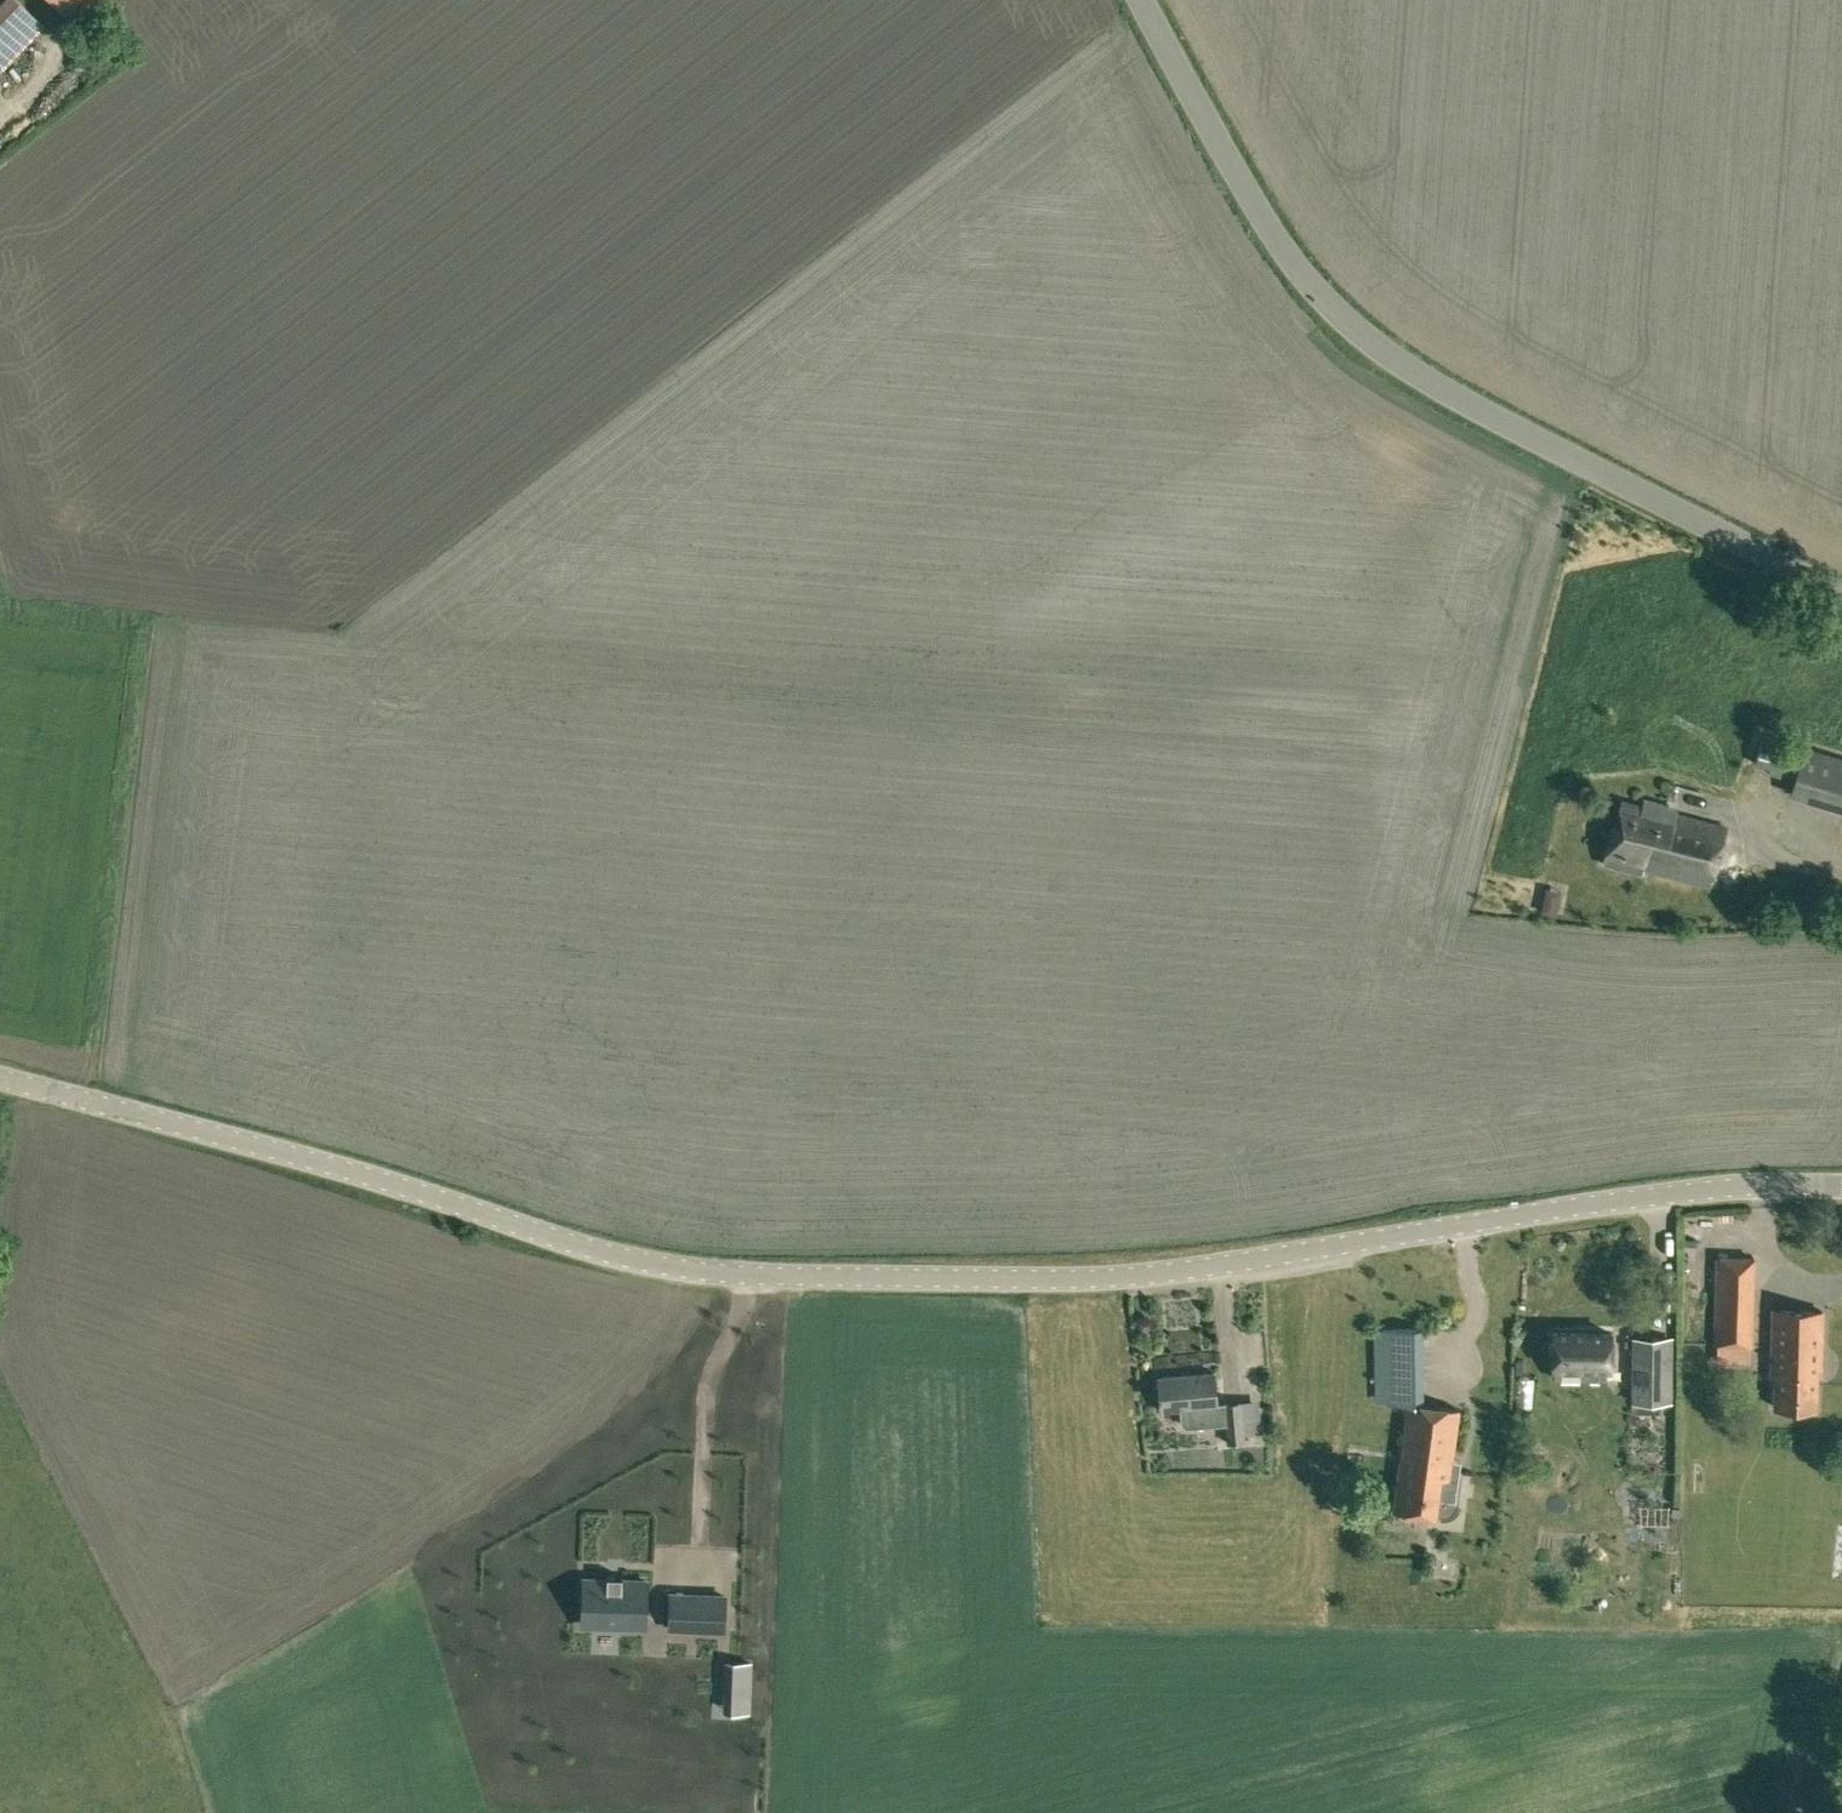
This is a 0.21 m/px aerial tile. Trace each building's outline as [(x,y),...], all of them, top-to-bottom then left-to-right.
[(46,25),(19,0),(1,0),(0,1),(0,72),(46,25)] [(73,20),(92,0),(52,0),(73,20)] [(1801,747),(1764,736),(1756,764),(1793,775),(1801,747)] [(1642,866),(1708,885),(1725,826),(1675,812),(1676,807),(1644,797),(1643,803),(1622,797),(1603,862),(1640,873),(1642,866)] [(1712,1345),(1752,1346),(1755,1257),(1715,1256),(1712,1345)] [(1774,1406),(1816,1407),(1817,1372),(1820,1372),(1822,1310),(1773,1309),(1771,1377),(1775,1377),(1774,1406)] [(1407,1404),(1404,1428),(1399,1460),(1392,1508),(1402,1510),(1402,1512),(1436,1516),(1439,1494),(1447,1495),(1459,1408),(1424,1403),(1421,1327),(1374,1327),(1374,1382),(1382,1382),(1383,1401),(1407,1404)] [(1599,1328),(1546,1327),(1546,1364),(1551,1365),(1550,1372),(1593,1373),(1593,1365),(1598,1366),(1599,1328)] [(1668,1400),(1668,1386),(1669,1337),(1636,1337),(1635,1386),(1635,1400),(1668,1400)] [(1225,1423),(1226,1443),(1245,1441),(1242,1401),(1216,1402),(1214,1372),(1158,1376),(1161,1409),(1179,1408),(1180,1423),(1185,1427),(1225,1423)] [(1637,1407),(1636,1449),(1657,1449),(1658,1407),(1637,1407)] [(601,1581),(578,1582),(579,1618),(596,1617),(596,1626),(643,1624),(640,1579),(616,1581),(615,1579),(601,1580),(601,1581)] [(720,1586),(683,1588),(685,1622),(721,1620),(720,1586)] [(750,1681),(750,1662),(729,1661),(728,1680),(750,1681)]
